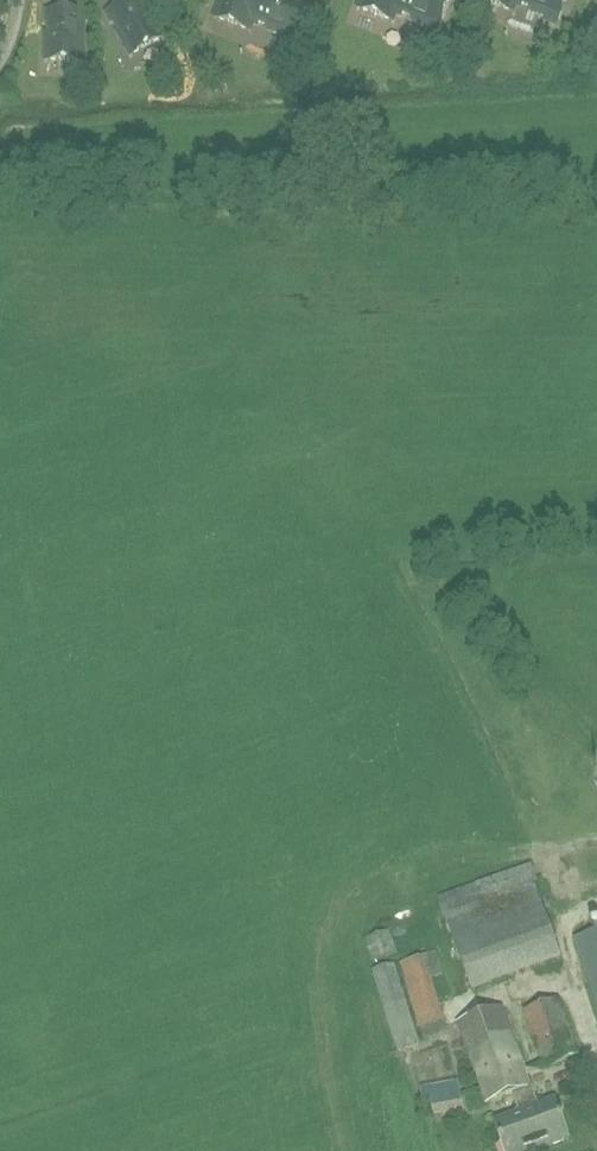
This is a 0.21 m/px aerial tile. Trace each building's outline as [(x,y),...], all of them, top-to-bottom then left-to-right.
[(145,0),(114,0),(109,3),(108,0),(101,0),(98,2),(106,17),(109,15),(130,50),(163,31),(145,0)] [(267,27),(274,30),(273,31),(284,36),(285,34),(294,37),(306,5),(296,1),(295,3),(288,0),(222,0),(216,17),(249,29),(251,21),(259,24),(259,22),(268,25),(267,27)] [(395,12),(402,14),(403,11),(411,14),(409,18),(416,20),(415,23),(427,28),(429,25),(437,28),(447,0),(361,0),(358,7),(392,20),(395,12)] [(530,8),(537,11),(536,12),(547,17),(548,15),(557,19),(564,0),(485,0),(512,10),(515,2),(522,5),(522,3),(531,7),(530,8)] [(47,59),(82,59),(82,32),(84,32),(84,20),(89,20),(89,4),(79,4),(79,12),(48,12),(47,23),(49,23),(49,32),(47,31),(47,59)] [(562,960),(534,882),(471,905),(465,886),(438,896),(444,914),(471,991),(562,960)] [(374,963),(398,954),(390,931),(366,939),(374,963)] [(574,939),(596,1003),(596,931),(574,939)] [(448,1033),(432,977),(443,974),(437,953),(401,963),(418,1028),(421,1027),(424,1039),(448,1033)] [(405,1050),(420,1045),(394,963),(372,971),(397,1052),(405,1050)] [(543,1068),(578,1055),(559,999),(523,1011),(543,1068)] [(531,1087),(502,1006),(457,1023),(486,1103),(513,1093),(519,1112),(493,1121),(504,1150),(535,1150),(569,1138),(555,1099),(537,1105),(531,1087)]
